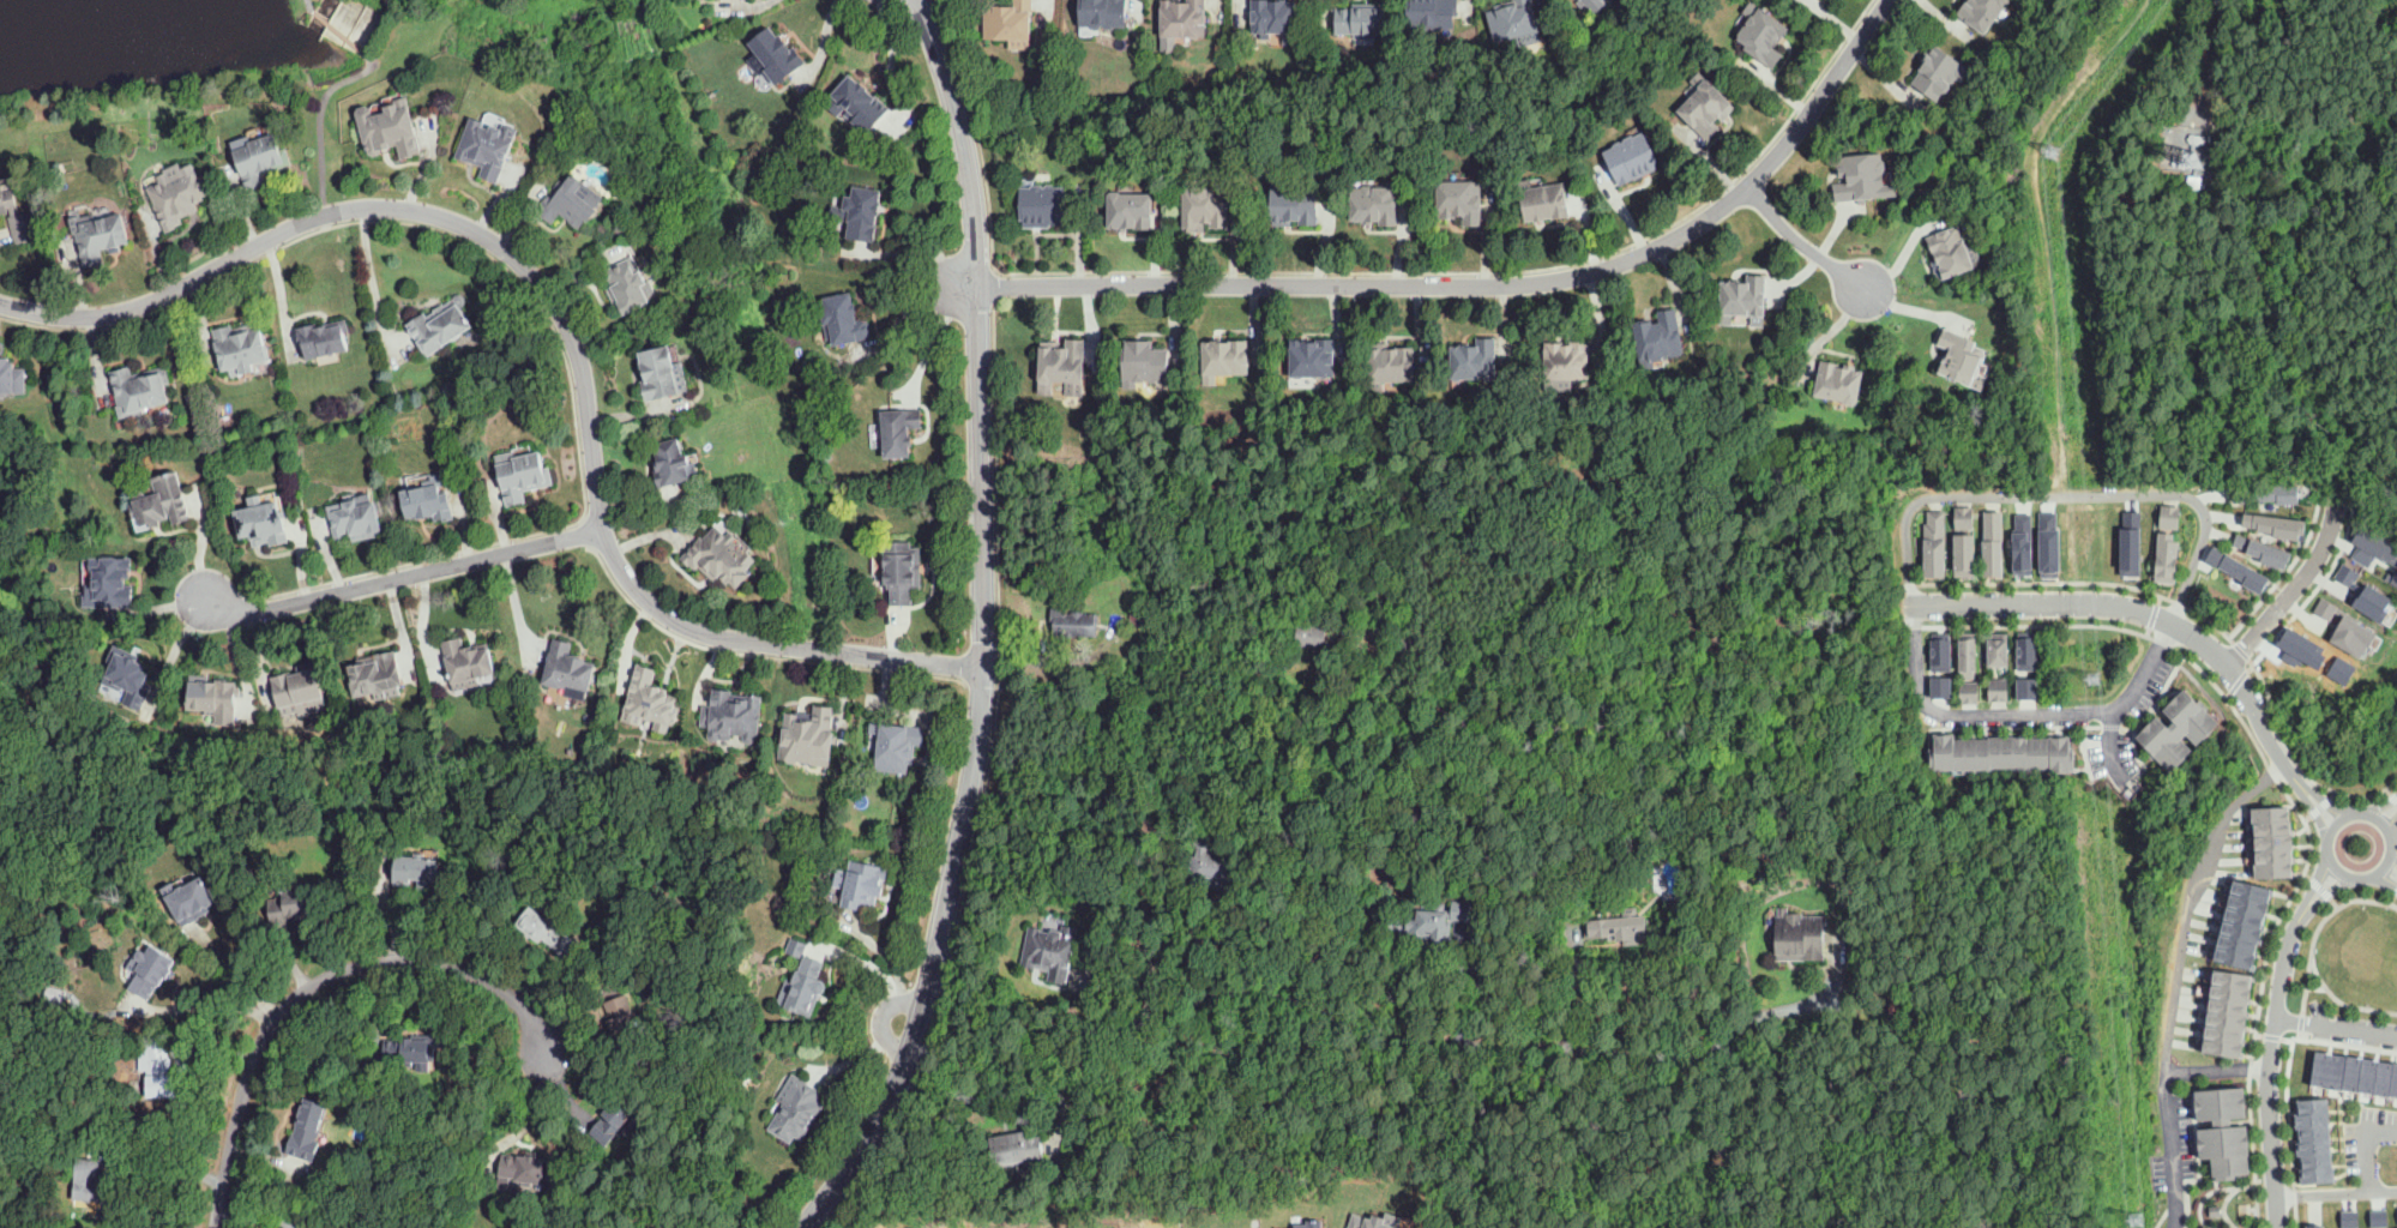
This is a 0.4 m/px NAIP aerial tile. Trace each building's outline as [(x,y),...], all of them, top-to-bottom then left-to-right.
[(1014,7),(1014,0),(1034,0),(1034,14),(1031,14),(1031,40),(984,40),(986,7),(1014,7)] [(1080,26),(1080,0),(1127,0),(1127,28),(1115,28),(1113,30),(1094,30),(1090,26),(1080,26)] [(1162,11),(1162,0),(1175,0),(1175,4),(1187,4),(1187,0),(1206,0),(1206,37),(1176,37),(1176,52),(1162,52),(1162,22),(1160,22),(1161,11),(1162,11)] [(1283,46),(1283,32),(1253,32),(1253,0),(1271,0),(1271,1),(1297,1),(1297,46),(1283,46)] [(1408,29),(1408,0),(1459,0),(1459,17),(1455,18),(1455,29),(1443,29),(1441,31),(1420,31),(1420,29),(1408,29)] [(1495,5),(1514,0),(1533,0),(1541,31),(1495,44),(1487,12),(1496,10),(1495,5)] [(1596,9),(1606,0),(1587,0),(1596,9)] [(1958,11),(1966,0),(1968,0),(2006,0),(2007,2),(2004,7),(2000,8),(1985,30),(1959,12),(1958,11)] [(1373,40),(1362,40),(1362,35),(1336,35),(1336,7),(1353,8),(1353,4),(1386,4),(1386,35),(1373,35),(1373,40)] [(1785,30),(1784,31),(1784,34),(1783,36),(1779,37),(1781,38),(1777,43),(1775,42),(1775,46),(1772,48),(1770,48),(1770,49),(1781,56),(1772,68),(1743,49),(1746,46),(1736,38),(1737,37),(1737,35),(1742,28),(1745,28),(1746,26),(1745,23),(1749,17),(1752,17),(1757,10),(1785,30)] [(776,86),(773,84),(764,70),(766,68),(747,43),(770,26),(777,36),(781,34),(793,50),(795,48),(806,62),(776,86)] [(1375,70),(1375,59),(1396,56),(1396,68),(1375,70)] [(1957,78),(1932,112),(1908,94),(1917,82),(1916,80),(1921,74),(1919,72),(1922,67),(1925,70),(1932,59),(1957,78)] [(1720,122),(1723,127),(1712,139),(1682,110),(1703,89),(1694,80),(1703,71),(1712,79),(1714,77),(1740,101),(1720,122)] [(867,136),(851,121),(855,118),(831,95),(849,74),(859,83),(860,82),(869,90),(868,91),(877,98),(878,97),(891,109),(867,136)] [(402,158),(398,144),(383,149),(384,152),(380,156),(374,157),(367,152),(357,113),(361,108),(369,107),(373,110),(374,116),(389,113),(387,106),(397,103),(397,100),(409,97),(422,154),(402,158)] [(499,185),(481,177),(484,168),(456,157),(471,118),(486,122),(484,127),(492,130),(493,126),(504,130),(506,125),(519,130),(499,185)] [(1620,187),(1603,152),(1614,148),(1614,144),(1620,142),(1624,143),(1625,139),(1632,136),(1634,137),(1644,132),(1660,163),(1656,164),(1658,170),(1620,187)] [(249,192),(233,142),(251,137),(252,142),(277,134),(282,150),(288,149),(294,165),(264,175),(267,186),(249,192)] [(2204,145),(2200,145),(2188,144),(2188,136),(2199,136),(2205,137),(2204,145)] [(1836,200),(1861,198),(1862,204),(1869,204),(1868,199),(1902,195),(1901,181),(1892,181),(1890,151),(1841,156),(1843,182),(1835,183),(1836,200)] [(2200,168),(2184,167),(2194,151),(2200,168)] [(2181,168),(2173,167),(2173,157),(2182,157),(2181,168)] [(199,203),(201,209),(182,216),(185,221),(177,224),(177,225),(169,229),(159,205),(161,204),(153,188),(167,182),(164,177),(173,174),(175,179),(188,174),(187,171),(199,167),(204,179),(209,177),(215,192),(206,195),(207,199),(199,203)] [(562,211),(554,222),(537,207),(562,177),(566,180),(574,169),(607,195),(580,227),(562,211)] [(1294,225),(1273,225),(1273,221),(1271,221),(1272,176),(1287,177),(1287,185),(1294,185),(1296,188),(1299,185),(1305,185),(1307,188),(1318,187),(1318,224),(1299,224),(1299,221),(1294,221),(1294,225)] [(1525,223),(1519,181),(1532,179),(1534,188),(1565,183),(1570,217),(1525,223)] [(1463,227),(1463,217),(1457,217),(1457,219),(1438,219),(1438,182),(1482,181),(1482,227),(1463,227)] [(11,211),(0,213),(0,186),(6,185),(7,194),(18,192),(20,205),(11,206),(11,211)] [(1050,228),(1024,227),(1024,221),(1020,221),(1022,187),(1031,188),(1032,186),(1042,186),(1044,188),(1048,185),(1054,185),(1056,188),(1066,187),(1066,225),(1050,225),(1050,228)] [(873,243),(872,242),(845,239),(849,222),(848,222),(849,211),(842,210),(844,195),(851,197),(854,186),(883,191),(873,243)] [(1205,233),(1184,231),(1185,188),(1194,188),(1196,186),(1225,186),(1229,189),(1229,228),(1210,228),(1210,223),(1205,223),(1205,233)] [(1397,227),(1380,227),(1380,222),(1374,222),(1374,224),(1365,224),(1365,221),(1351,221),(1353,188),(1362,188),(1365,186),(1373,186),(1375,188),(1397,189),(1397,227)] [(1152,229),(1108,228),(1109,194),(1113,192),(1120,192),(1124,194),(1154,195),(1152,229)] [(85,269),(78,235),(74,236),(71,219),(96,213),(97,219),(124,213),(131,245),(102,251),(106,264),(85,269)] [(12,217),(30,215),(35,239),(17,242),(12,217)] [(1941,278),(1939,270),(1938,270),(1934,261),(1939,260),(1937,252),(1934,253),(1929,237),(1957,227),(1973,266),(1941,278)] [(625,315),(620,306),(618,308),(607,289),(614,285),(612,282),(610,282),(604,272),(633,255),(649,283),(651,281),(660,296),(625,315)] [(1742,275),(1743,276),(1743,277),(1751,277),(1752,270),(1767,271),(1765,307),(1727,305),(1728,276),(1736,276),(1736,275),(1737,275),(1737,272),(1742,272),(1742,275)] [(429,355),(408,321),(426,311),(428,314),(436,309),(434,307),(444,301),(445,303),(454,297),(456,295),(457,294),(458,293),(460,291),(463,293),(465,294),(466,295),(468,296),(468,299),(466,301),(465,303),(463,305),(474,325),(462,331),(460,335),(454,338),(450,337),(445,341),(446,343),(429,355)] [(832,347),(831,341),(827,341),(820,309),(825,308),(823,297),(851,291),(853,302),(855,302),(857,312),(854,313),(856,320),(868,318),(872,338),(832,347)] [(1644,371),(1633,323),(1652,320),(1654,324),(1658,323),(1657,312),(1676,307),(1685,351),(1681,355),(1670,357),(1666,354),(1667,357),(1655,360),(1655,368),(1644,371)] [(308,360),(306,349),(302,349),(297,329),(317,324),(317,326),(348,319),(350,332),(345,333),(349,349),(308,360)] [(233,379),(230,371),(223,372),(216,342),(218,341),(215,329),(233,325),(234,330),(260,324),(265,347),(269,345),(272,359),(269,360),(270,361),(255,365),(257,372),(243,374),(243,377),(233,379)] [(1982,363),(1982,366),(1980,372),(1976,373),(1973,380),(1940,368),(1941,367),(1940,365),(1941,362),(1944,362),(1945,361),(1947,355),(1950,356),(1950,355),(1949,353),(1950,350),(1953,349),(1940,344),(1947,331),(1980,343),(1979,347),(1989,350),(1988,351),(1989,354),(1985,362),(1982,363)] [(1052,384),(1042,384),(1040,379),(1042,342),(1067,342),(1067,338),(1086,339),(1085,383),(1054,381),(1052,384)] [(1461,381),(1455,381),(1452,379),(1451,347),(1461,347),(1461,345),(1468,344),(1468,348),(1476,348),(1477,338),(1496,338),(1496,379),(1494,381),(1486,381),(1484,379),(1463,378),(1461,381)] [(1205,386),(1204,343),(1231,342),(1231,339),(1247,339),(1249,374),(1217,375),(1217,385),(1205,386)] [(1294,379),(1294,375),(1291,375),(1290,339),(1335,339),(1336,377),(1329,377),(1329,379),(1319,379),(1319,377),(1303,377),(1303,379),(1294,379)] [(1136,384),(1136,380),(1124,380),(1124,347),(1127,347),(1127,341),(1154,341),(1154,349),(1169,349),(1169,380),(1158,380),(1158,384),(1136,384)] [(1550,383),(1547,378),(1546,344),(1564,344),(1564,345),(1572,345),(1572,342),(1589,342),(1589,379),(1583,379),(1582,381),(1576,381),(1572,379),(1559,379),(1556,381),(1550,383)] [(645,403),(640,383),(646,380),(644,374),(643,374),(639,363),(643,362),(640,353),(677,343),(689,391),(680,393),(680,395),(645,403)] [(1384,392),(1371,392),(1371,343),(1393,343),(1393,347),(1415,347),(1415,380),(1384,380),(1384,392)] [(26,393),(0,393),(0,359),(10,359),(10,362),(14,362),(14,369),(26,369),(26,393)] [(1869,372),(1824,363),(1817,398),(1862,407),(1869,372)] [(131,420),(131,416),(121,419),(118,405),(119,405),(110,371),(131,366),(133,374),(167,366),(171,384),(165,385),(171,411),(157,415),(153,403),(143,407),(145,416),(131,420)] [(885,458),(884,439),(879,438),(879,429),(884,428),(883,411),(922,409),(923,429),(910,429),(910,435),(914,435),(915,446),(911,446),(911,457),(885,458)] [(658,488),(654,471),(658,470),(651,446),(680,438),(685,456),(697,452),(699,462),(695,463),(699,477),(689,480),(691,482),(682,484),(681,482),(658,488)] [(507,507),(495,456),(516,451),(517,457),(541,452),(546,468),(550,468),(554,484),(524,492),(526,502),(507,507)] [(138,531),(131,505),(134,504),(132,495),(147,490),(150,496),(157,494),(152,477),(177,470),(192,520),(175,525),(173,518),(158,522),(159,525),(138,531)] [(444,522),(444,519),(436,522),(434,516),(420,520),(418,516),(408,519),(400,494),(426,487),(424,483),(433,481),(432,476),(441,474),(445,484),(439,487),(441,495),(448,493),(456,518),(444,522)] [(2305,505),(2305,486),(2234,484),(2234,505),(2305,505)] [(379,528),(380,532),(353,538),(350,530),(343,532),(343,534),(335,535),(329,506),(357,500),(357,506),(374,502),(379,528)] [(252,535),(252,531),(241,534),(237,510),(278,501),(282,514),(283,514),(288,538),(271,541),(270,537),(260,540),(261,541),(253,542),(252,535)] [(1958,523),(1958,502),(1975,502),(1975,523),(1958,523)] [(2162,523),(2164,502),(2180,504),(2179,524),(2162,523)] [(1946,570),(1928,570),(1928,520),(1932,520),(1931,507),(1945,507),(1946,570)] [(1987,526),(1988,526),(1988,507),(2004,507),(2004,570),(1987,570),(1987,526)] [(2036,508),(2054,508),(2054,566),(2036,566),(2036,508)] [(2118,510),(2140,510),(2142,566),(2118,566),(2118,510)] [(2011,511),(2029,511),(2028,568),(2010,567),(2011,511)] [(2250,526),(2267,529),(2267,532),(2284,535),(2284,538),(2309,542),(2312,520),(2252,511),(2250,526)] [(737,589),(730,582),(728,584),(721,577),(716,583),(700,567),(698,571),(691,565),(689,566),(682,558),(701,537),(705,541),(723,522),(751,548),(747,552),(757,560),(747,571),(751,574),(737,589)] [(2363,529),(2351,547),(2356,550),(2355,554),(2372,565),(2378,554),(2396,566),(2396,549),(2363,529)] [(1976,530),(1976,570),(1958,570),(1958,530),(1976,530)] [(2179,538),(2176,578),(2157,577),(2162,530),(2174,531),(2173,538),(2179,538)] [(2299,555),(2294,568),(2271,561),(2271,560),(2253,555),(2254,553),(2235,547),(2240,532),(2257,537),(2256,541),(2299,555)] [(892,606),(892,590),(889,590),(889,585),(884,585),(884,577),(886,577),(885,558),(883,558),(883,542),(911,542),(911,547),(922,547),(922,589),(913,589),(913,606),(892,606)] [(2270,600),(2252,589),(2253,586),(2226,570),(2224,572),(2211,564),(2220,548),(2279,583),(2270,600)] [(134,607),(83,607),(83,596),(88,596),(88,585),(92,585),(92,558),(135,558),(135,573),(131,573),(131,579),(126,579),(126,585),(134,585),(134,607)] [(2332,574),(2356,590),(2349,601),(2389,627),(2396,615),(2396,596),(2342,560),(2332,574)] [(2319,596),(2336,607),(2312,608),(2319,596)] [(1076,637),(1062,637),(1062,636),(1054,636),(1054,625),(1050,625),(1052,608),(1064,609),(1064,613),(1071,613),(1072,612),(1084,612),(1084,614),(1097,614),(1097,637),(1076,636),(1076,637)] [(2338,608),(2372,630),(2356,655),(2325,636),(2330,628),(2327,624),(2338,608)] [(1152,624),(1144,624),(1130,624),(1130,613),(1152,613),(1152,624)] [(1320,651),(1312,650),(1295,646),(1300,622),(1325,628),(1320,651)] [(2289,622),(2323,643),(2319,648),(2330,655),(2320,669),(2305,660),(2302,664),(2299,661),(2296,664),(2283,657),(2288,649),(2277,643),(2289,622)] [(2012,630),(2035,630),(2035,662),(2012,663),(2012,630)] [(1926,631),(1947,632),(1946,662),(1926,661),(1926,631)] [(1965,633),(1965,636),(1974,636),(1975,679),(1962,679),(1961,633),(1965,633)] [(1997,634),(1997,636),(2006,636),(2007,666),(2002,666),(2002,669),(2000,669),(2000,666),(1991,667),(1989,634),(1997,634)] [(454,691),(442,642),(462,637),(464,649),(488,643),(496,673),(478,678),(481,685),(454,691)] [(589,691),(572,686),(568,690),(544,684),(556,638),(574,643),(572,654),(582,656),(582,658),(588,660),(586,662),(596,666),(589,691)] [(140,711),(122,703),(128,690),(124,687),(121,693),(102,684),(107,673),(104,672),(109,663),(108,662),(115,646),(140,660),(138,664),(145,668),(141,674),(147,676),(145,682),(152,686),(140,711)] [(375,702),(374,694),(355,698),(351,682),(353,681),(349,667),(359,664),(357,660),(396,650),(404,686),(399,686),(402,696),(375,702)] [(2337,654),(2357,664),(2347,684),(2326,673),(2337,654)] [(667,734),(652,730),(656,721),(643,717),(640,727),(621,721),(639,663),(658,669),(654,684),(663,687),(662,691),(680,697),(677,706),(681,708),(676,727),(670,726),(667,734)] [(308,676),(307,669),(324,666),(329,698),(327,698),(330,709),(312,712),(313,715),(308,716),(308,714),(305,715),(303,704),(287,706),(283,708),(282,704),(285,703),(282,680),(290,678),(290,676),(299,675),(299,678),(308,676)] [(1927,673),(1947,672),(1947,694),(1927,696),(1927,673)] [(235,726),(215,726),(215,715),(205,715),(205,706),(185,706),(185,702),(187,702),(187,684),(191,684),(191,675),(206,675),(206,684),(218,684),(218,679),(228,680),(228,682),(236,682),(236,687),(241,687),(241,698),(235,698),(235,726)] [(2013,675),(2032,676),(2032,696),(2013,696),(2013,675)] [(2049,677),(2027,677),(2027,698),(2050,698),(2049,677)] [(2007,702),(1991,702),(1991,681),(2007,681),(2007,702)] [(1957,684),(1975,682),(1976,700),(1957,700),(1957,684)] [(754,742),(742,740),(743,736),(733,735),(731,740),(719,739),(719,742),(707,740),(709,727),(701,726),(704,705),(712,706),(715,688),(733,691),(733,693),(764,697),(758,738),(755,738),(754,742)] [(2203,703),(2203,702),(2210,709),(2209,710),(2222,723),(2216,729),(2216,730),(2210,738),(2209,736),(2188,757),(2190,757),(2182,764),(2182,763),(2175,770),(2143,738),(2150,730),(2149,729),(2156,723),(2176,704),(2175,703),(2182,696),(2184,697),(2190,690),(2203,703)] [(823,712),(839,714),(836,738),(838,738),(835,760),(818,758),(817,765),(803,764),(801,765),(794,765),(793,763),(785,763),(789,741),(791,741),(795,720),(805,721),(805,718),(821,721),(823,712)] [(909,773),(875,771),(879,734),(871,734),(872,723),(927,728),(925,746),(911,745),(911,754),(914,754),(914,764),(909,764),(909,773)] [(1955,735),(1955,738),(1963,738),(1963,744),(1963,771),(1940,771),(1940,748),(1939,747),(1944,747),(1944,738),(1945,738),(1945,736),(1950,736),(1950,735),(1955,735)] [(2023,738),(2023,740),(2024,740),(2024,773),(2012,773),(2012,769),(2011,759),(2011,754),(2011,752),(2011,751),(2011,740),(2013,740),(2017,738),(2023,738)] [(2035,739),(2035,740),(2036,740),(2036,742),(2036,770),(2036,772),(2036,773),(2024,773),(2024,740),(2025,740),(2025,739),(2030,739),(2030,738),(2035,738),(2035,739)] [(2061,775),(2060,741),(2060,740),(2068,740),(2068,738),(2073,738),(2073,739),(2078,739),(2078,740),(2079,740),(2080,754),(2084,754),(2084,773),(2061,775)] [(2005,739),(2011,739),(2011,740),(2011,741),(2011,751),(2011,752),(2011,754),(2011,759),(2012,769),(2012,773),(1999,773),(1999,771),(1999,762),(1999,757),(1999,754),(1999,752),(1999,744),(1999,741),(2001,741),(2001,740),(2005,739)] [(2047,740),(2047,741),(2048,741),(2048,753),(2048,756),(2048,760),(2048,770),(2049,775),(2036,775),(2036,773),(2036,772),(2036,770),(2036,742),(2037,741),(2037,740),(2042,740),(2042,739),(2047,739),(2047,740)] [(2060,741),(2061,775),(2059,775),(2049,775),(2048,770),(2048,760),(2048,756),(2048,753),(2048,741),(2050,741),(2050,740),(2054,740),(2054,739),(2059,739),(2060,741)] [(1974,741),(1974,744),(1975,753),(1975,754),(1975,758),(1975,762),(1975,771),(1975,776),(1963,776),(1963,771),(1963,744),(1964,744),(1964,742),(1968,742),(1968,741),(1974,740),(1974,741)] [(1986,741),(1986,744),(1987,744),(1987,753),(1987,754),(1987,757),(1987,762),(1987,771),(1987,776),(1975,776),(1975,771),(1975,762),(1975,758),(1975,754),(1975,753),(1974,744),(1976,744),(1976,742),(1981,742),(1981,740),(1986,740),(1986,741)] [(1997,776),(1987,776),(1987,771),(1987,762),(1987,757),(1987,754),(1987,753),(1987,744),(1989,742),(1993,742),(1993,740),(1998,740),(1998,741),(1999,741),(1999,744),(1999,752),(1999,754),(1999,757),(1999,762),(1999,771),(1999,773),(1999,776),(1997,776)] [(2283,869),(2245,871),(2242,801),(2281,800),(2283,869)] [(1225,890),(1210,887),(1210,884),(1194,881),(1186,889),(1178,878),(1186,872),(1188,855),(1196,857),(1197,845),(1191,844),(1193,825),(1212,827),(1211,847),(1207,845),(1207,850),(1212,850),(1212,859),(1235,861),(1233,886),(1225,885),(1225,890)] [(428,891),(417,890),(418,880),(411,879),(410,887),(391,885),(395,854),(415,856),(415,853),(426,854),(426,859),(436,860),(435,871),(441,871),(440,883),(429,881),(428,891)] [(859,910),(842,908),(844,890),(832,887),(836,869),(849,872),(850,861),(890,867),(887,883),(885,881),(883,898),(878,898),(875,909),(860,907),(859,910)] [(2203,952),(2242,962),(2262,884),(2222,874),(2203,952)] [(183,927),(163,889),(173,883),(177,891),(201,878),(216,903),(210,907),(213,911),(183,927)] [(271,926),(269,899),(284,898),(283,884),(309,883),(312,915),(289,917),(289,925),(271,926)] [(1444,947),(1433,946),(1433,940),(1426,940),(1426,944),(1408,943),(1409,931),(1405,931),(1407,919),(1417,920),(1419,909),(1434,910),(1434,903),(1445,904),(1444,910),(1451,911),(1452,901),(1468,902),(1472,903),(1471,922),(1451,920),(1451,917),(1447,917),(1447,922),(1451,922),(1450,941),(1444,941),(1444,947)] [(567,959),(565,958),(550,947),(552,946),(543,940),(538,945),(516,926),(531,905),(579,944),(567,959)] [(1625,946),(1624,940),(1608,941),(1608,938),(1586,939),(1584,921),(1624,917),(1622,909),(1637,908),(1637,916),(1646,915),(1650,944),(1625,946)] [(1776,959),(1776,915),(1778,915),(1778,908),(1788,908),(1788,914),(1803,914),(1803,916),(1824,916),(1825,959),(1776,959)] [(1066,986),(1047,981),(1049,971),(1035,968),(1035,970),(1020,967),(1029,927),(1042,929),(1042,932),(1050,934),(1052,928),(1061,931),(1062,925),(1079,928),(1066,986)] [(812,1017),(785,1006),(794,985),(791,983),(796,971),(800,973),(805,959),(787,952),(791,937),(809,944),(805,953),(826,962),(820,979),(825,981),(827,987),(825,993),(820,995),(812,1017)] [(149,1000),(130,988),(138,975),(126,968),(138,949),(145,953),(151,945),(175,959),(170,967),(177,971),(171,980),(163,975),(149,1000)] [(2188,1042),(2230,1049),(2245,970),(2203,963),(2188,1042)] [(67,988),(64,1005),(41,1000),(44,982),(67,988)] [(614,1045),(606,1023),(610,1021),(604,1003),(626,994),(633,1012),(636,1011),(638,1018),(643,1017),(649,1031),(614,1045)] [(412,1066),(404,1066),(404,1063),(384,1063),(384,1040),(399,1040),(399,1036),(415,1036),(415,1034),(450,1034),(450,1046),(435,1046),(435,1059),(430,1059),(430,1070),(417,1070),(417,1061),(412,1061),(412,1066)] [(149,1097),(147,1089),(147,1070),(140,1071),(139,1039),(165,1037),(167,1052),(169,1052),(169,1058),(173,1058),(173,1066),(169,1066),(169,1072),(179,1073),(179,1097),(149,1097)] [(2312,1043),(2396,1057),(2396,1094),(2306,1080),(2312,1043)] [(791,1144),(767,1130),(783,1103),(777,1100),(793,1074),(823,1092),(817,1101),(825,1106),(802,1143),(795,1138),(791,1144)] [(2245,1088),(2245,1096),(2246,1096),(2247,1106),(2246,1107),(2246,1113),(2247,1118),(2234,1119),(2234,1127),(2247,1126),(2248,1134),(2250,1134),(2251,1144),(2250,1144),(2250,1154),(2248,1154),(2250,1161),(2252,1161),(2252,1166),(2251,1166),(2251,1169),(2250,1169),(2250,1172),(2236,1173),(2236,1178),(2217,1179),(2215,1156),(2204,1157),(2204,1148),(2203,1149),(2202,1140),(2202,1138),(2203,1138),(2202,1130),(2218,1128),(2217,1120),(2202,1121),(2200,1110),(2199,1110),(2198,1101),(2199,1101),(2199,1091),(2245,1088)] [(606,1148),(589,1133),(601,1119),(604,1121),(607,1119),(602,1114),(619,1095),(636,1109),(621,1126),(625,1130),(620,1136),(618,1133),(606,1148)] [(315,1161),(312,1161),(287,1152),(293,1133),(294,1133),(306,1097),(307,1097),(330,1104),(319,1142),(321,1142),(315,1161)] [(2324,1097),(2327,1182),(2296,1184),(2293,1098),(2324,1097)] [(995,1168),(992,1137),(1026,1132),(1028,1139),(1042,1137),(1046,1157),(1041,1158),(1042,1164),(1025,1167),(1024,1163),(995,1168)] [(518,1194),(498,1191),(502,1154),(525,1157),(526,1152),(537,1154),(537,1160),(544,1161),(542,1182),(536,1182),(535,1186),(519,1185),(518,1194)] [(77,1172),(78,1158),(106,1161),(103,1202),(74,1199),(77,1172)] [(2239,1203),(2251,1202),(2251,1214),(2239,1215),(2239,1203)] [(2222,1215),(2211,1216),(2210,1205),(2221,1204),(2222,1215)] [(2355,1206),(2355,1227),(2333,1227),(2333,1206),(2355,1206)] [(2387,1206),(2388,1227),(2361,1227),(2361,1226),(2368,1226),(2368,1208),(2387,1206)] [(1410,1222),(1408,1227),(1357,1227),(1363,1208),(1410,1222)] [(2329,1223),(2329,1227),(2304,1227),(2306,1227),(2306,1211),(2320,1211),(2320,1223),(2329,1223)] [(1329,1215),(1329,1227),(1300,1227),(1303,1215),(1329,1215)]
